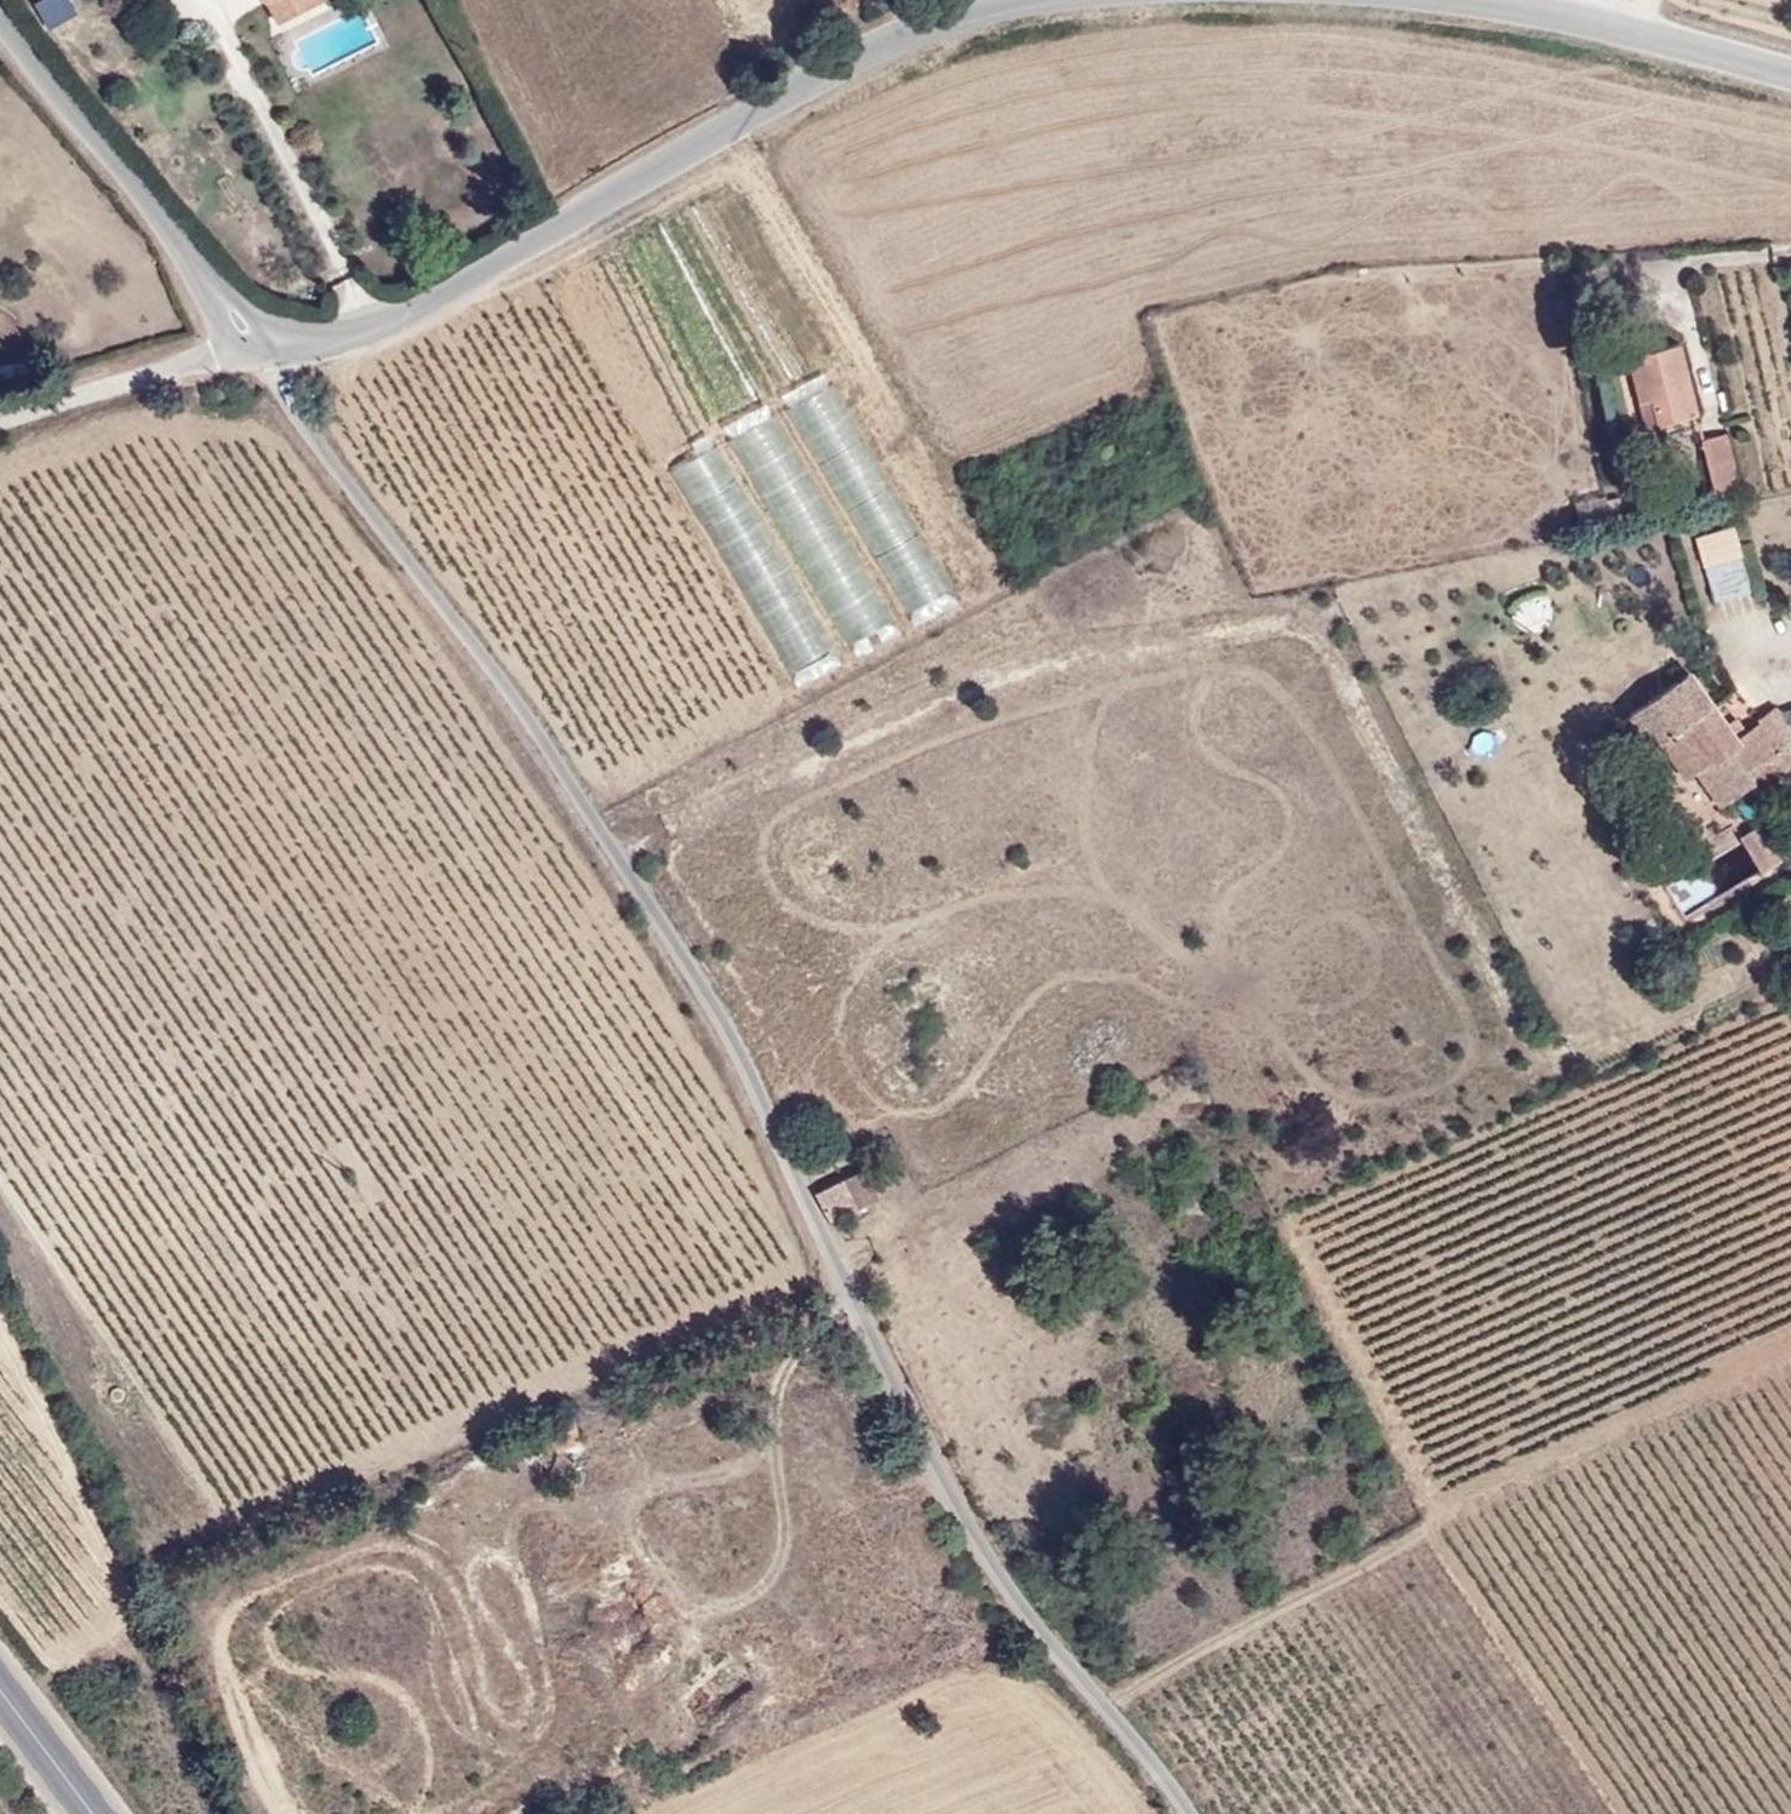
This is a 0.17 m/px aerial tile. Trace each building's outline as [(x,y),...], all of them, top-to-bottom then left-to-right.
[(258,16),(285,0),(248,0),(258,16)] [(320,11),(313,0),(285,0),(258,16),(271,37),(320,11)] [(1692,414),(1676,344),(1624,356),(1640,426),(1692,414)] [(1640,426),(1624,356),(1612,358),(1628,429),(1640,426)] [(1733,485),(1721,434),(1696,440),(1708,491),(1733,485)] [(1740,574),(1732,543),(1690,552),(1697,584),(1740,574)] [(1680,746),(1734,715),(1756,753),(1768,746),(1731,680),(1664,717),(1680,746)] [(1790,775),(1790,734),(1768,746),(1756,753),(1734,715),(1680,746),(1702,789),(1713,782),(1733,817),(1774,794),(1771,787),(1790,775)] [(1472,730),(1470,753),(1493,754),(1495,732),(1472,730)] [(1775,872),(1757,840),(1731,854),(1752,886),(1775,872)] [(857,1211),(840,1184),(812,1200),(826,1228),(857,1211)]
